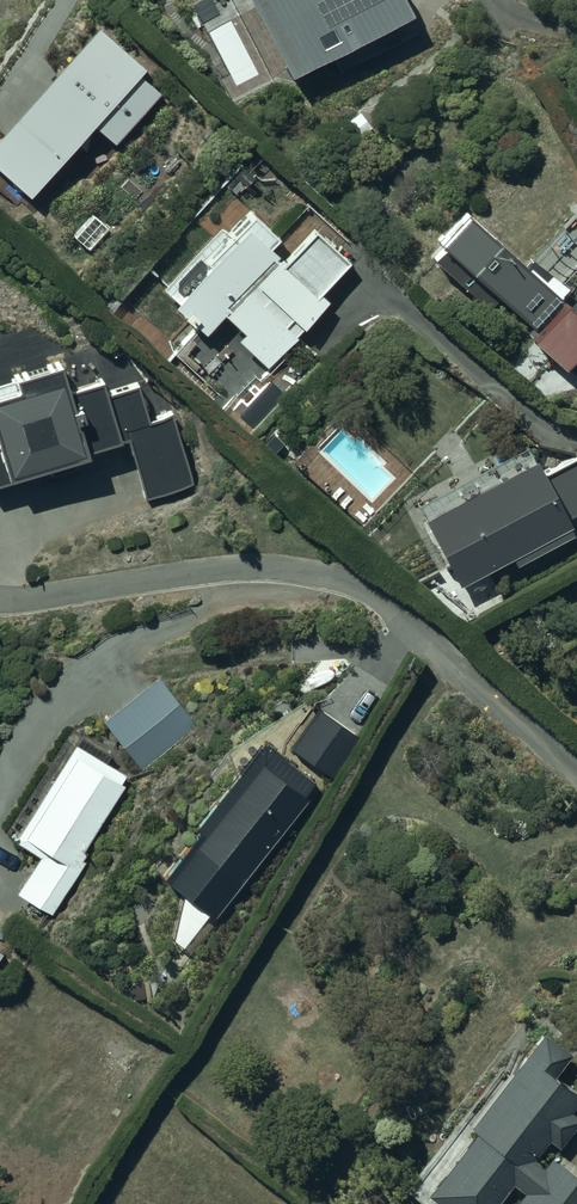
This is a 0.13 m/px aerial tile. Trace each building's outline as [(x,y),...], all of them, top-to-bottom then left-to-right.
[(286,79),(408,20),(399,0),(248,0),(286,79)] [(86,29),(0,132),(0,188),(20,205),(88,123),(118,148),(164,93),(86,29)] [(224,244),(215,237),(161,298),(176,311),(169,319),(181,330),(178,333),(187,341),(190,338),(201,347),(221,325),(241,343),(236,350),(267,373),(326,308),(318,301),(346,269),(334,258),(348,243),(305,210),(283,234),(252,209),(224,244)] [(464,215),(438,244),(465,268),(461,273),(466,278),(471,271),(530,318),(526,323),(535,330),(531,336),(566,364),(576,351),(576,314),(558,298),(563,292),(542,275),(549,266),(531,253),(524,262),(464,215)] [(2,474),(3,478),(44,465),(45,469),(69,462),(67,457),(80,453),(78,447),(113,436),(112,431),(121,428),(139,487),(186,473),(166,407),(143,415),(131,377),(97,387),(94,376),(59,387),(53,365),(7,379),(11,391),(0,394),(0,475),(2,474)] [(420,530),(456,595),(509,565),(513,574),(571,542),(566,534),(568,533),(564,525),(576,518),(576,464),(539,486),(531,471),(528,473),(519,458),(417,515),(424,528),(420,530)] [(157,677),(103,719),(142,769),(197,726),(157,677)] [(361,726),(320,698),(293,739),(334,766),(361,726)] [(318,769),(264,726),(197,811),(201,814),(188,831),(209,848),(183,880),(218,907),(309,790),(304,786),(318,769)] [(37,854),(14,891),(52,915),(84,865),(78,861),(83,852),(80,850),(127,776),(104,762),(111,751),(79,731),(76,736),(70,733),(13,822),(17,825),(10,837),(37,854)] [(545,1013),(473,1112),(479,1116),(433,1179),(450,1191),(440,1203),(489,1203),(512,1172),(525,1181),(508,1203),(576,1203),(576,1162),(555,1145),(547,1156),(537,1149),(550,1131),(559,1138),(576,1113),(576,1103),(573,1099),(576,1093),(576,1060),(563,1050),(575,1034),(545,1013)]
